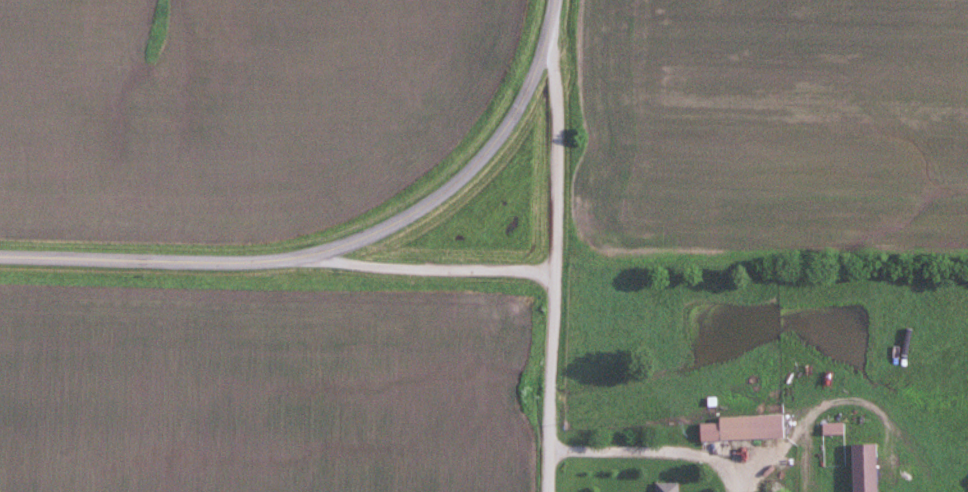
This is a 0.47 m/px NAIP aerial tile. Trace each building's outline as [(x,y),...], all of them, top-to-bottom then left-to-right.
[(783,414),(718,416),(718,422),(700,423),(700,439),(784,438),(783,414)] [(822,434),(844,434),(844,422),(822,422),(822,434)] [(678,482),(654,482),(654,491),(678,491),(678,482)]
